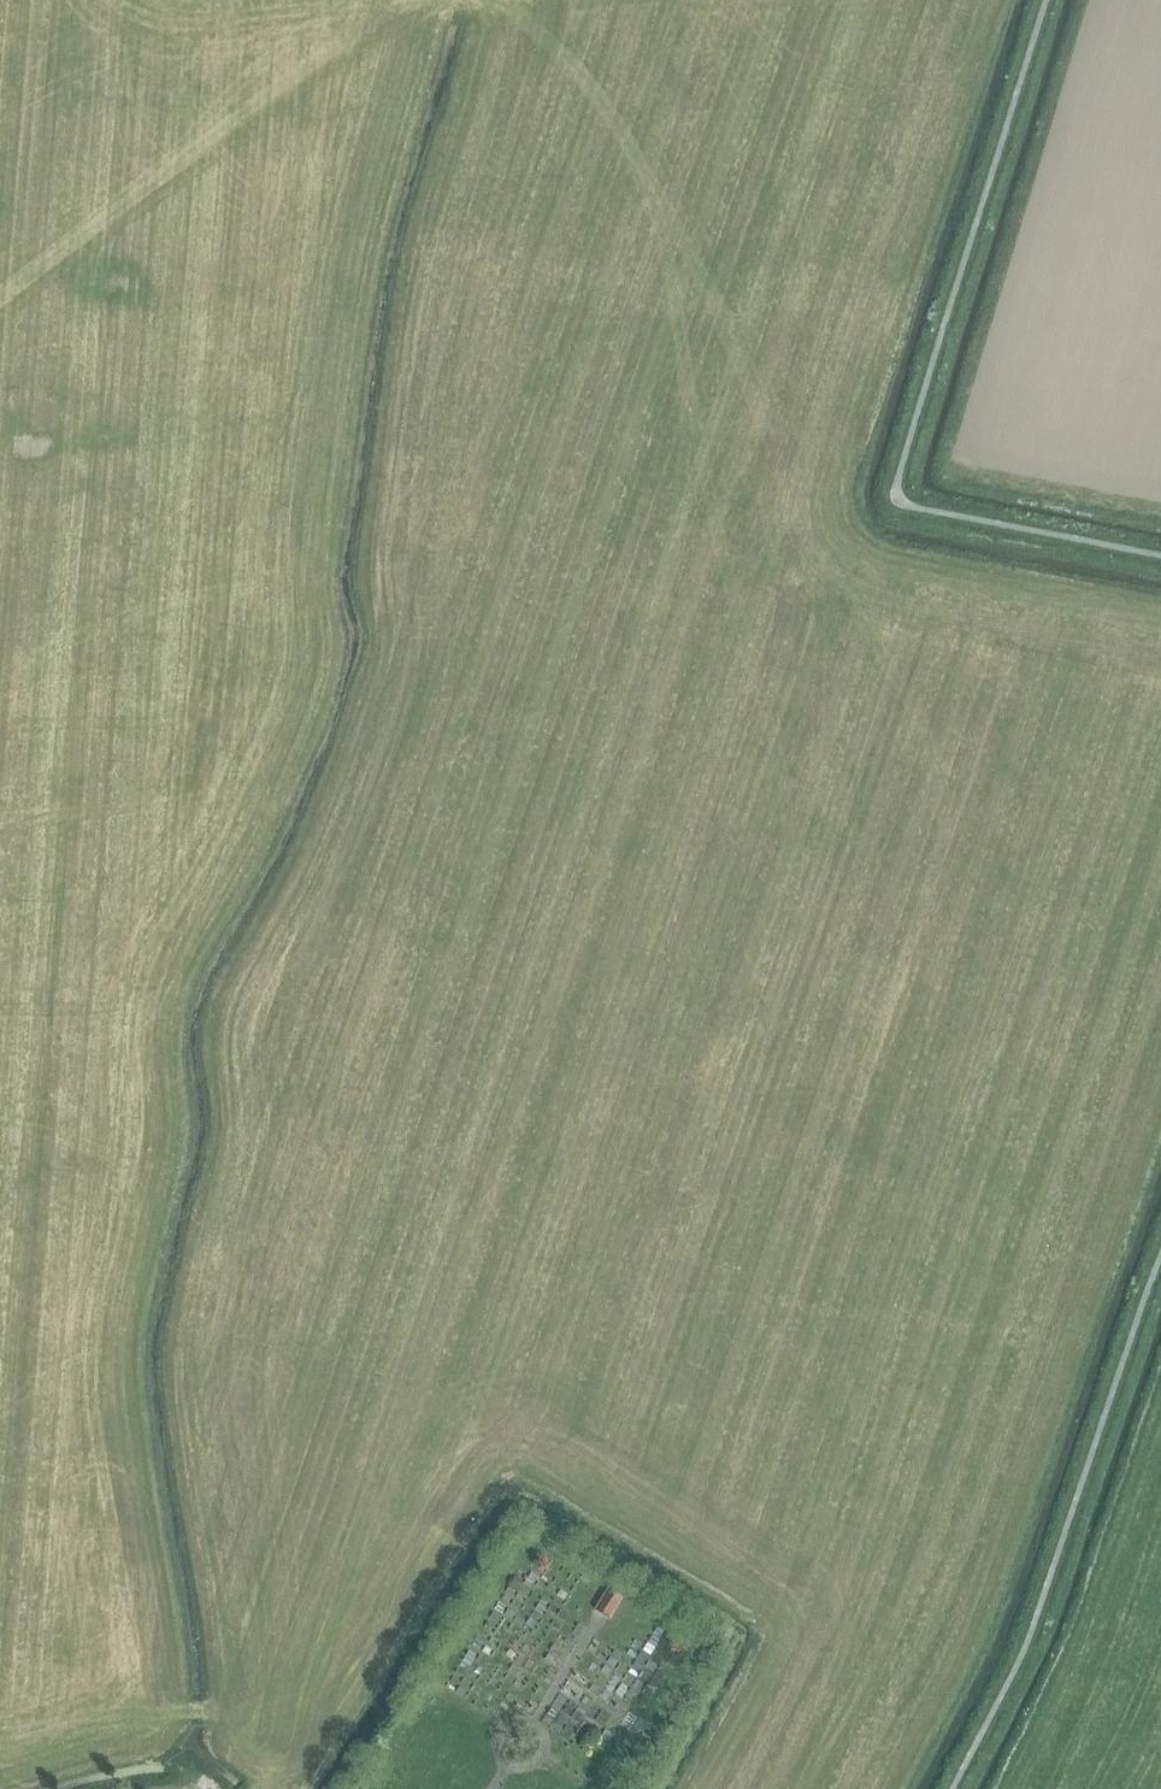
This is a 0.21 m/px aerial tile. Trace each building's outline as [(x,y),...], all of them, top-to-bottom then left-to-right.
[(607,1588),(594,1610),(609,1619),(622,1597),(607,1588)]
